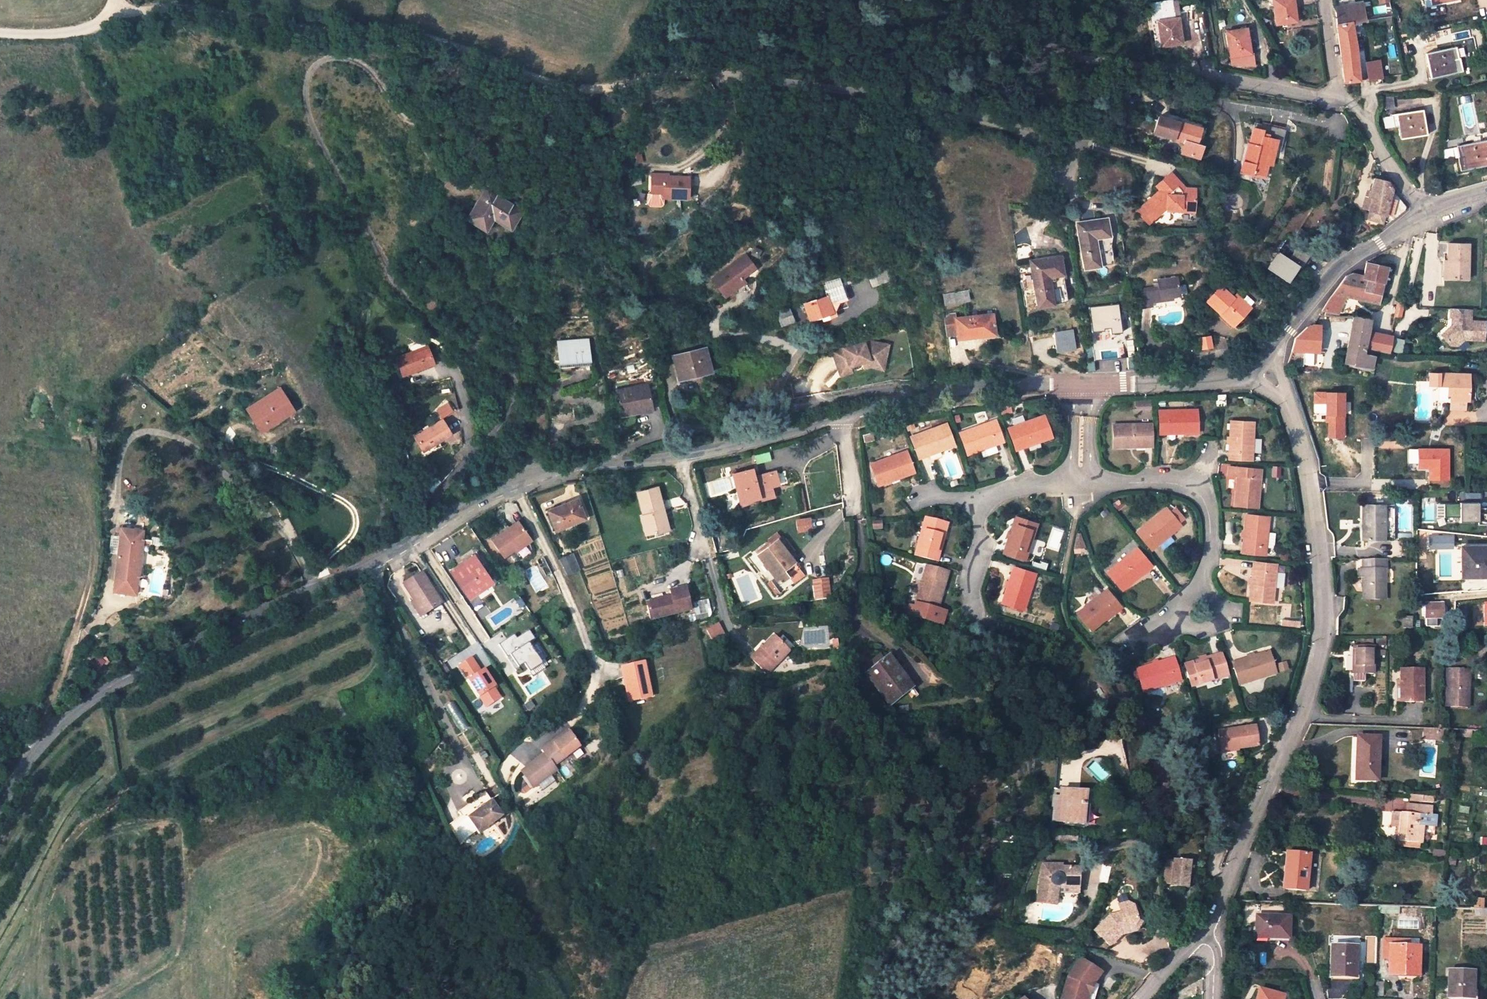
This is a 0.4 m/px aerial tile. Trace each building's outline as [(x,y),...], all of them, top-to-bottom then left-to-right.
[(1276,25),(1297,22),(1294,8),(1293,8),(1292,0),(1273,0),(1276,25)] [(1137,11),(1125,1),(1120,8),(1132,17),(1137,11)] [(1365,21),(1362,3),(1336,6),(1337,26),(1351,24),(1365,21)] [(1177,4),(1151,8),(1156,47),(1182,44),(1180,30),(1178,29),(1176,18),(1180,18),(1178,4),(1177,4)] [(1344,83),(1359,81),(1351,24),(1337,26),(1344,83)] [(1226,32),(1231,57),(1251,54),(1248,40),(1247,40),(1244,29),(1226,32)] [(1426,54),(1431,78),(1462,71),(1459,58),(1458,58),(1456,48),(1426,54)] [(1378,59),(1365,61),(1368,80),(1372,79),(1381,78),(1378,59)] [(1123,103),(1119,117),(1132,121),(1136,107),(1123,103)] [(1426,135),(1422,111),(1395,114),(1400,139),(1426,135)] [(1197,136),(1199,128),(1158,117),(1153,133),(1151,133),(1147,144),(1152,146),(1170,150),(1174,139),(1185,142),(1181,153),(1199,158),(1202,146),(1200,146),(1202,137),(1197,136)] [(1248,144),(1243,162),(1240,173),(1253,176),(1254,174),(1264,176),(1267,165),(1270,151),(1275,152),(1280,153),(1285,130),(1271,127),(1254,123),(1249,145),(1248,144)] [(1459,157),(1458,158),(1460,171),(1486,166),(1486,140),(1457,146),(1459,157)] [(1196,209),(1196,197),(1194,197),(1193,189),(1184,189),(1182,191),(1178,188),(1181,185),(1170,174),(1156,187),(1161,192),(1142,210),(1154,222),(1169,209),(1171,209),(1196,209)] [(667,194),(666,198),(690,200),(691,179),(655,176),(654,193),(667,194)] [(1384,215),(1385,216),(1386,216),(1385,219),(1390,221),(1404,210),(1405,206),(1392,190),(1387,182),(1373,179),(1368,197),(1371,198),(1368,211),(1369,212),(1367,219),(1381,223),(1384,215)] [(511,227),(523,209),(488,187),(478,202),(511,227)] [(478,202),(468,217),(487,230),(494,218),(511,228),(511,227),(478,202)] [(1076,223),(1082,268),(1113,264),(1106,219),(1076,223)] [(1296,248),(1286,241),(1278,252),(1289,259),(1296,248)] [(1447,245),(1447,262),(1449,262),(1449,279),(1467,279),(1468,245),(1447,245)] [(1309,256),(1296,248),(1289,259),(1278,252),(1270,265),(1281,272),(1278,276),(1287,282),(1296,269),(1298,266),(1301,268),(1309,256)] [(742,254),(709,281),(722,298),(740,282),(737,278),(752,266),(742,254)] [(1030,261),(1036,306),(1066,302),(1060,257),(1030,261)] [(1373,301),(1377,301),(1385,268),(1366,264),(1365,264),(1362,276),(1363,277),(1363,278),(1366,279),(1364,291),(1374,294),(1374,299),(1373,301)] [(1281,272),(1270,265),(1265,271),(1276,278),(1278,276),(1281,272)] [(1021,281),(1031,281),(1031,272),(1020,273),(1021,281)] [(1325,311),(1328,312),(1331,312),(1337,313),(1340,306),(1345,297),(1373,303),(1373,301),(1374,299),(1374,294),(1364,291),(1366,279),(1363,278),(1363,277),(1362,276),(1351,274),(1346,277),(1345,277),(1334,291),(1324,306),(1321,311),(1325,311)] [(1142,308),(1143,307),(1151,306),(1151,302),(1151,299),(1172,296),(1178,295),(1177,286),(1175,277),(1157,280),(1158,286),(1139,289),(1142,308)] [(1221,286),(1206,301),(1232,326),(1249,308),(1259,296),(1246,284),(1233,297),(1221,286)] [(803,304),(809,320),(832,313),(829,304),(845,298),(841,285),(825,291),(826,296),(803,304)] [(945,296),(946,303),(967,300),(965,293),(945,296)] [(432,310),(436,303),(431,299),(426,305),(432,310)] [(1121,303),(1090,306),(1094,360),(1125,357),(1121,303)] [(1402,309),(1396,307),(1393,316),(1396,317),(1401,318),(1402,309)] [(794,322),(789,309),(776,313),(781,327),(794,322)] [(1470,321),(1471,309),(1450,309),(1450,317),(1452,317),(1452,325),(1453,329),(1443,339),(1450,346),(1457,346),(1464,339),(1484,340),(1485,321),(1470,321)] [(981,334),(982,336),(994,335),(992,314),(955,319),(954,312),(949,313),(943,319),(945,335),(957,334),(958,339),(973,337),(973,335),(981,334)] [(1375,351),(1363,348),(1367,332),(1370,319),(1353,316),(1345,353),(1343,363),(1370,369),(1374,354),(1375,351)] [(1292,351),(1318,352),(1319,340),(1319,326),(1317,326),(1313,326),(1306,328),(1296,338),(1292,351)] [(1074,350),(1073,330),(1054,333),(1056,352),(1074,350)] [(1375,351),(1388,355),(1392,338),(1367,332),(1363,348),(1375,351)] [(1200,338),(1202,347),(1210,346),(1209,336),(1200,338)] [(557,341),(559,366),(572,365),(572,361),(589,359),(587,338),(557,341)] [(868,342),(832,354),(837,370),(869,362),(883,365),(887,346),(868,342)] [(403,374),(434,362),(427,346),(397,358),(403,374)] [(710,371),(705,348),(672,356),(678,379),(710,371)] [(1438,387),(1438,374),(1429,374),(1429,387),(1438,387)] [(1438,374),(1438,387),(1447,387),(1447,396),(1450,396),(1450,400),(1450,409),(1464,409),(1464,401),(1467,401),(1468,375),(1438,374)] [(616,390),(620,411),(635,409),(636,413),(652,409),(648,387),(640,389),(639,386),(616,390)] [(294,406),(281,387),(250,408),(264,427),(294,406)] [(1438,400),(1450,400),(1450,396),(1447,396),(1447,387),(1438,387),(1438,400)] [(459,409),(455,394),(428,410),(435,423),(415,436),(424,450),(451,434),(442,419),(459,409)] [(1217,405),(1225,405),(1225,395),(1216,396),(1217,405)] [(804,403),(802,397),(794,398),(796,405),(804,403)] [(1158,411),(1159,430),(1183,430),(1183,433),(1198,433),(1197,410),(1158,411)] [(1007,429),(1014,447),(1037,439),(1038,442),(1051,437),(1043,416),(1007,429)] [(994,421),(959,433),(967,454),(980,450),(979,447),(1001,439),(994,421)] [(1250,460),(1253,422),(1231,421),(1229,452),(1230,452),(1230,459),(1250,460)] [(910,437),(917,455),(939,447),(941,450),(954,446),(946,424),(910,437)] [(1150,424),(1113,425),(1114,447),(1127,447),(1127,444),(1151,443),(1150,424)] [(869,438),(867,431),(859,434),(861,441),(869,438)] [(1001,439),(979,447),(980,450),(1002,442),(1001,439)] [(1015,450),(1038,442),(1037,439),(1014,447),(1015,450)] [(918,458),(941,450),(939,447),(917,455),(918,458)] [(1429,468),(1429,480),(1450,480),(1450,447),(1418,447),(1418,468),(1429,468)] [(870,464),(878,485),(891,481),(890,478),(913,469),(907,451),(870,464)] [(1256,507),(1260,470),(1228,467),(1227,474),(1237,475),(1233,505),(1256,507)] [(754,477),(752,469),(733,475),(740,503),(771,495),(769,487),(777,484),(774,473),(754,477)] [(913,469),(890,478),(891,481),(914,472),(913,469)] [(659,511),(663,509),(657,487),(637,493),(643,515),(640,516),(646,535),(664,530),(659,511)] [(585,518),(577,498),(548,510),(556,530),(585,518)] [(1385,505),(1362,505),(1362,540),(1386,539),(1385,505)] [(1396,505),(1385,505),(1386,539),(1396,539),(1396,505)] [(1442,506),(1442,519),(1460,519),(1460,524),(1479,523),(1479,525),(1486,525),(1486,509),(1479,509),(1479,505),(1460,505),(1460,506),(1442,506)] [(1136,533),(1148,547),(1167,532),(1169,535),(1180,525),(1178,523),(1184,518),(1175,507),(1169,512),(1166,508),(1136,533)] [(669,529),(663,509),(659,511),(664,530),(669,529)] [(1264,555),(1268,517),(1245,515),(1242,545),(1243,545),(1242,553),(1264,555)] [(1025,560),(1037,524),(1015,517),(1005,546),(1006,546),(1004,553),(1025,560)] [(946,524),(925,518),(915,555),(933,560),(940,536),(943,537),(946,524)] [(533,539),(522,522),(495,540),(506,556),(533,539)] [(129,526),(123,590),(123,592),(129,592),(143,593),(148,527),(129,526)] [(1151,550),(1169,535),(1167,532),(1148,547),(1151,550)] [(943,537),(940,536),(933,560),(936,561),(943,537)] [(777,540),(771,544),(769,542),(756,552),(780,583),(782,581),(783,580),(785,579),(786,578),(787,577),(788,576),(799,568),(777,540)] [(1461,547),(1462,577),(1486,576),(1486,547),(1461,547)] [(1133,580),(1131,578),(1148,563),(1136,549),(1108,572),(1122,589),(1133,580)] [(572,554),(559,559),(566,574),(567,575),(579,571),(572,554)] [(457,566),(450,571),(468,596),(492,581),(474,555),(465,561),(467,563),(459,569),(457,566)] [(1385,560),(1357,560),(1357,570),(1385,570),(1385,560)] [(1148,563),(1131,578),(1133,580),(1150,566),(1148,563)] [(1274,574),(1275,565),(1254,563),(1253,570),(1252,570),(1249,600),(1271,602),(1273,587),(1282,588),(1283,575),(1274,574)] [(938,593),(944,571),(926,566),(914,606),(908,604),(906,612),(930,619),(933,607),(937,608),(941,594),(938,593)] [(1024,609),(1035,574),(1014,567),(1011,574),(1010,574),(1001,603),(1024,609)] [(804,575),(799,568),(788,576),(790,579),(794,583),(804,575)] [(1385,600),(1385,570),(1357,570),(1357,578),(1363,578),(1364,591),(1362,591),(1362,600),(1385,600)] [(944,571),(938,593),(941,594),(947,572),(944,571)] [(405,582),(425,614),(441,604),(422,572),(405,582)] [(821,599),(831,598),(829,581),(818,582),(821,599)] [(685,589),(685,587),(669,591),(671,597),(647,603),(651,619),(690,609),(685,589)] [(1102,623),(1100,620),(1119,604),(1107,590),(1077,614),(1092,631),(1102,623)] [(1119,604),(1100,620),(1102,623),(1121,607),(1119,604)] [(1441,605),(1426,605),(1426,618),(1441,618),(1441,605)] [(937,608),(933,607),(930,619),(941,623),(945,611),(937,608)] [(703,612),(688,615),(689,622),(696,620),(705,618),(703,612)] [(719,623),(707,629),(716,644),(727,638),(719,623)] [(515,634),(499,645),(507,658),(510,656),(510,655),(528,643),(535,638),(529,630),(517,638),(515,634)] [(761,648),(750,659),(766,674),(789,652),(773,637),(762,649),(761,648)] [(528,643),(510,655),(510,656),(518,669),(521,673),(527,669),(529,673),(542,664),(528,643)] [(1372,674),(1373,647),(1352,647),(1352,673),(1372,674)] [(1240,660),(1240,661),(1232,663),(1238,685),(1275,674),(1268,651),(1240,660)] [(866,674),(884,660),(880,655),(862,669),(866,674)] [(1214,657),(1214,656),(1184,665),(1191,687),(1226,676),(1220,655),(1214,657)] [(510,656),(507,658),(516,671),(518,669),(510,656)] [(888,657),(884,660),(908,691),(912,687),(888,657)] [(1166,661),(1166,660),(1137,669),(1144,691),(1179,680),(1173,659),(1166,661)] [(908,691),(884,660),(866,674),(890,705),(908,691)] [(643,663),(625,667),(629,685),(624,686),(628,702),(651,696),(643,663)] [(542,664),(529,673),(532,677),(545,669),(542,664)] [(620,668),(624,686),(629,685),(625,667),(620,668)] [(1467,707),(1469,670),(1446,669),(1445,706),(1467,707)] [(463,670),(455,675),(459,681),(466,676),(463,670)] [(1421,702),(1420,670),(1401,670),(1401,687),(1398,687),(1398,700),(1403,700),(1403,702),(1421,702)] [(1256,747),(1253,726),(1216,732),(1219,753),(1256,747)] [(541,750),(544,754),(553,766),(580,746),(568,730),(541,750)] [(1376,780),(1378,737),(1359,737),(1358,757),(1356,757),(1355,779),(1376,780)] [(287,739),(273,742),(276,753),(288,750),(287,739)] [(553,766),(544,754),(521,772),(533,789),(557,771),(553,766)] [(1059,799),(1060,789),(1054,789),(1051,820),(1057,821),(1059,799)] [(1085,791),(1077,791),(1060,789),(1059,799),(1057,821),(1082,823),(1085,791)] [(467,817),(491,800),(485,792),(458,811),(464,820),(467,817)] [(479,833),(503,815),(491,800),(467,817),(479,833)] [(1404,813),(1413,814),(1414,806),(1405,805),(1404,813)] [(1431,807),(1414,806),(1413,814),(1404,813),(1398,813),(1397,827),(1395,841),(1420,844),(1423,815),(1430,816),(1431,807)] [(1397,827),(1398,813),(1391,812),(1389,826),(1397,827)] [(1292,852),(1289,872),(1287,872),(1285,888),(1305,890),(1309,854),(1292,852)] [(1173,862),(1164,860),(1160,886),(1170,887),(1173,862)] [(1189,864),(1173,862),(1170,887),(1185,889),(1189,864)] [(1037,902),(1056,905),(1057,893),(1058,888),(1074,889),(1074,886),(1077,886),(1078,868),(1061,867),(1061,864),(1043,864),(1037,902)] [(1109,915),(1094,930),(1109,945),(1120,934),(1119,930),(1131,927),(1137,921),(1134,906),(1128,903),(1118,905),(1120,913),(1109,915)] [(1288,938),(1289,917),(1257,915),(1256,937),(1288,938)] [(1119,930),(1120,934),(1134,930),(1140,924),(1137,921),(1131,927),(1119,930)] [(1355,946),(1356,939),(1332,938),(1331,945),(1355,946)] [(1354,977),(1355,946),(1331,945),(1330,976),(1354,977)] [(1418,971),(1419,946),(1389,945),(1388,970),(1418,971)] [(1100,972),(1080,959),(1067,977),(1062,998),(1087,998),(1090,987),(1100,972)] [(1472,997),(1473,971),(1448,971),(1447,997),(1472,997)] [(1282,996),(1260,989),(1257,998),(1281,998),(1282,996)]
